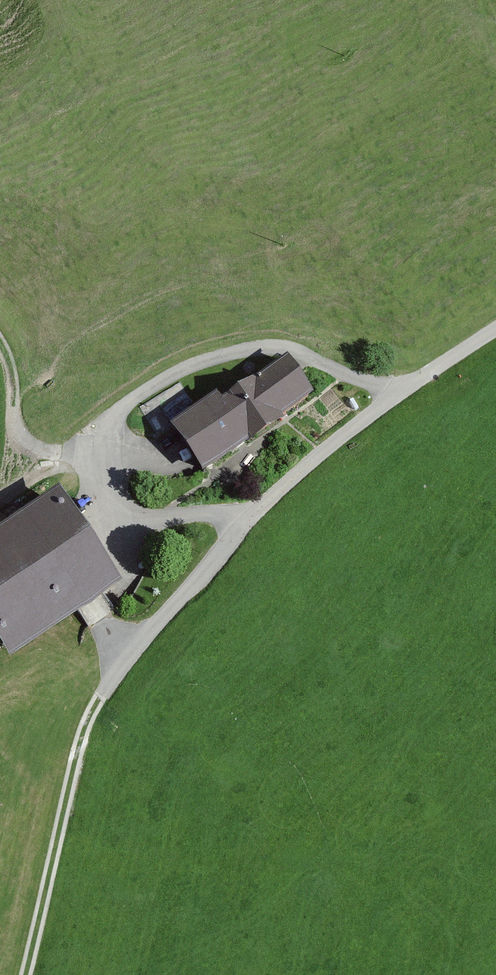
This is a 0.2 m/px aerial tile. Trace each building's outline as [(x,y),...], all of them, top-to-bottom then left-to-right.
[(172,429),(200,469),(305,395),(291,374),(282,361),(252,382),(218,405),(214,399),(172,429)] [(106,575),(60,506),(0,546),(0,643),(2,645),(67,601),(85,627),(108,611),(91,585),(106,575)]
